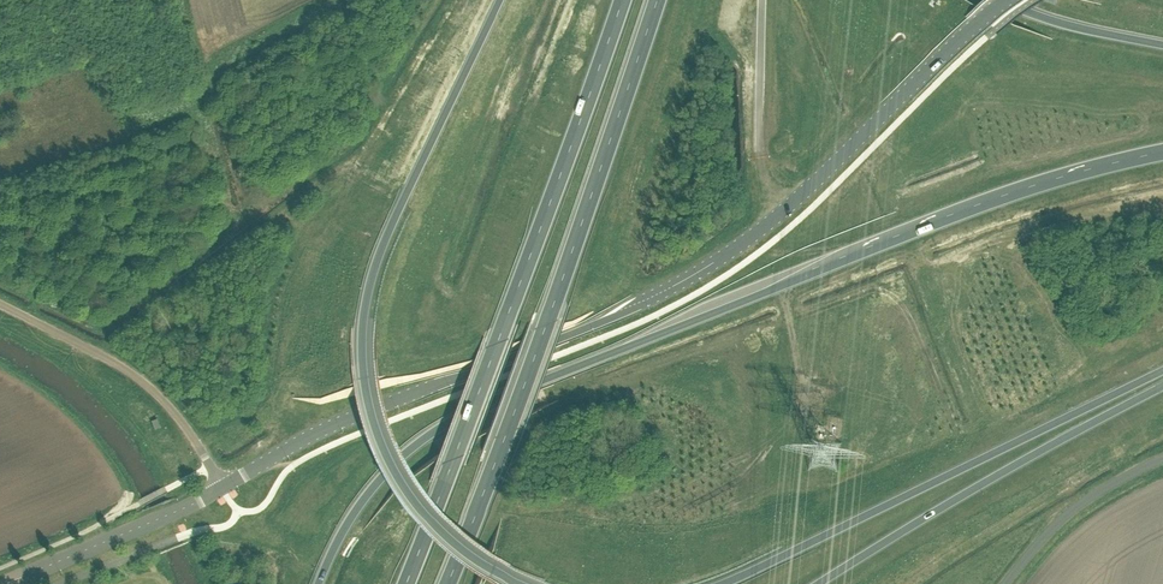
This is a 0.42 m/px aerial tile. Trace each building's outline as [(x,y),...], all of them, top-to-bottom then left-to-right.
[(1101,178),(1069,185),(1070,191),(1102,184),(1101,178)] [(154,430),(160,428),(156,419),(150,422),(154,430)] [(451,554),(445,569),(452,571),(458,556),(451,554)]
